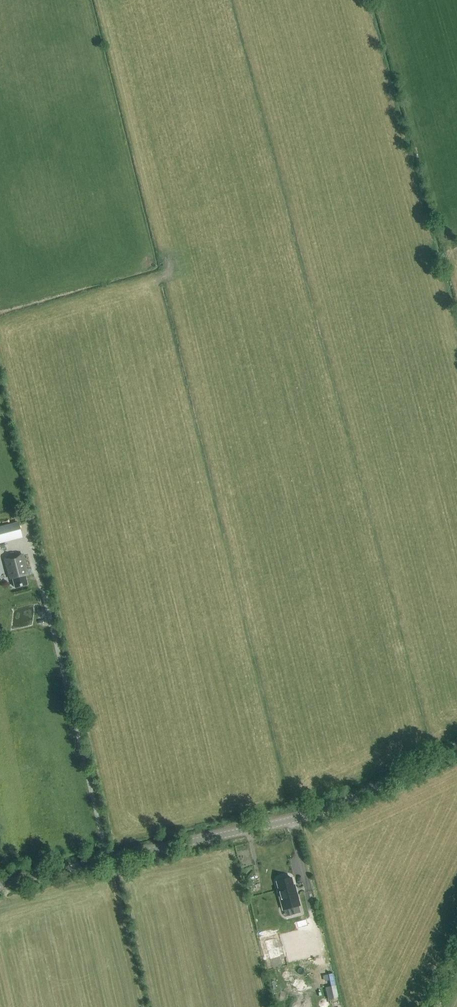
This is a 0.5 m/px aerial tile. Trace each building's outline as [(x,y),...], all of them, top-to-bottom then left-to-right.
[(23,538),(18,522),(0,526),(0,544),(23,538)] [(9,580),(13,579),(15,588),(28,584),(26,575),(28,574),(23,554),(4,559),(9,580)] [(291,877),(277,881),(279,889),(278,889),(283,910),(293,908),(294,914),(301,913),(299,906),(300,906),(294,885),(293,885),(291,877)]
